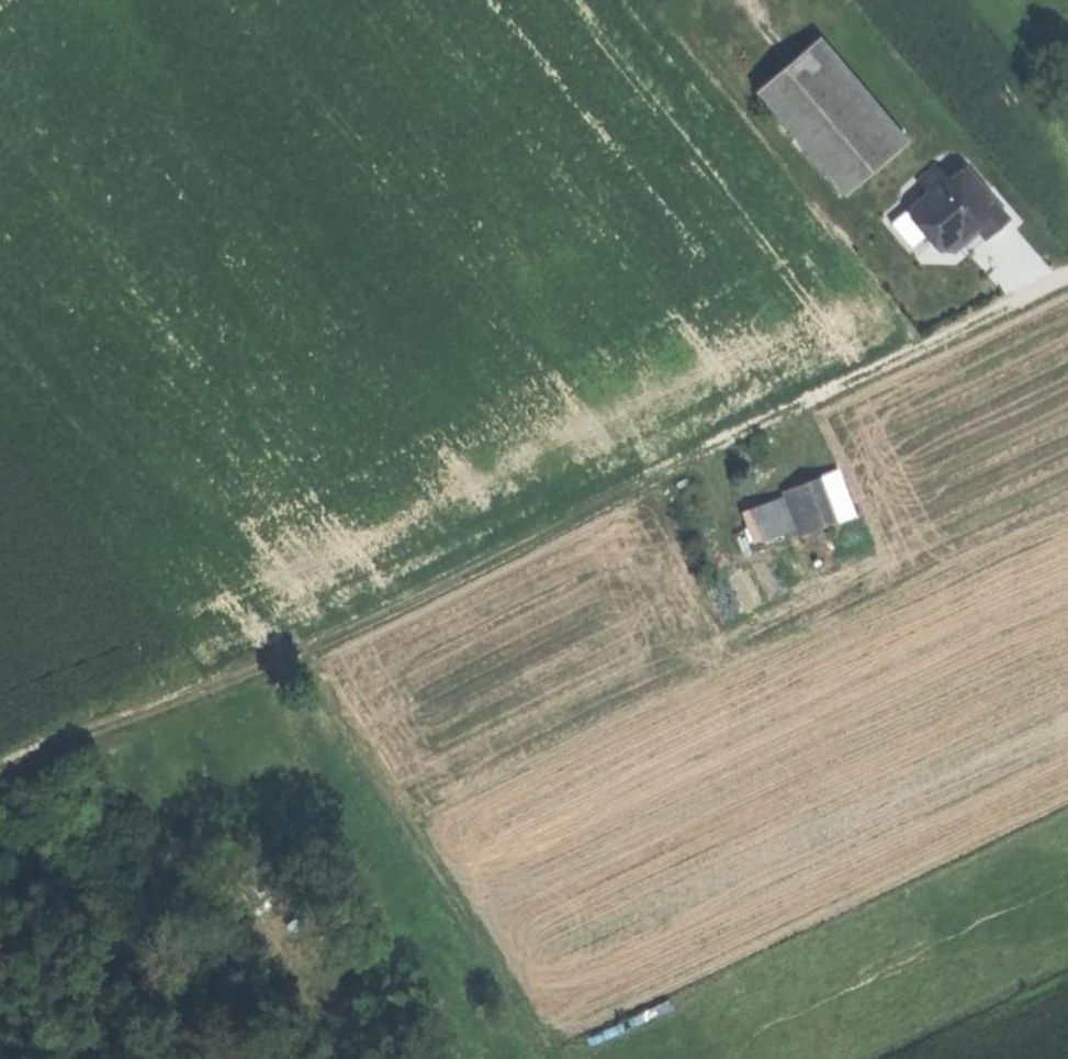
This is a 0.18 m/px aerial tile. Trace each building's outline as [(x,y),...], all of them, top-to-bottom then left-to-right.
[(846,193),(908,141),(822,39),(760,91),(846,193)] [(1012,218),(971,168),(953,182),(937,167),(922,180),(934,194),(916,209),(916,217),(945,252),(958,253),(985,232),(989,240),(1012,218)] [(837,520),(820,480),(784,494),(797,527),(800,535),(837,520)] [(757,543),(797,527),(784,494),(744,510),(757,543)]
